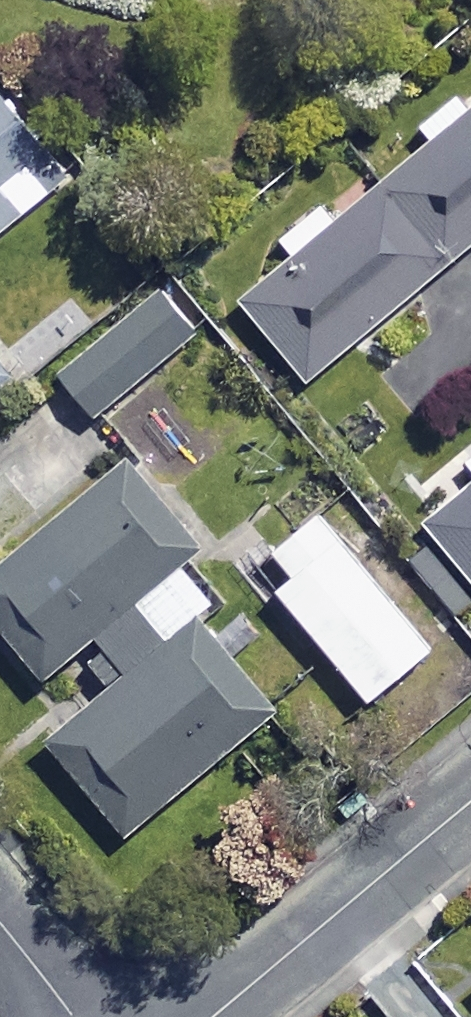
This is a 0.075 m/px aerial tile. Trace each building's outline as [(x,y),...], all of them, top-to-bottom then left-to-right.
[(0,94),(0,224),(64,172),(0,94)] [(292,255),(233,305),(298,382),(470,235),(470,103),(331,221),(317,204),(277,238),(292,255)] [(199,327),(161,281),(59,366),(98,412),(199,327)] [(243,647),(204,600),(213,592),(177,549),(196,532),(126,449),(0,557),(0,624),(42,673),(74,646),(105,682),(44,734),(124,828),(273,701),(233,655),(243,647)] [(420,528),(470,588),(470,485),(420,528)] [(428,641),(314,503),(269,540),(290,565),(272,580),(365,693),(428,641)]
